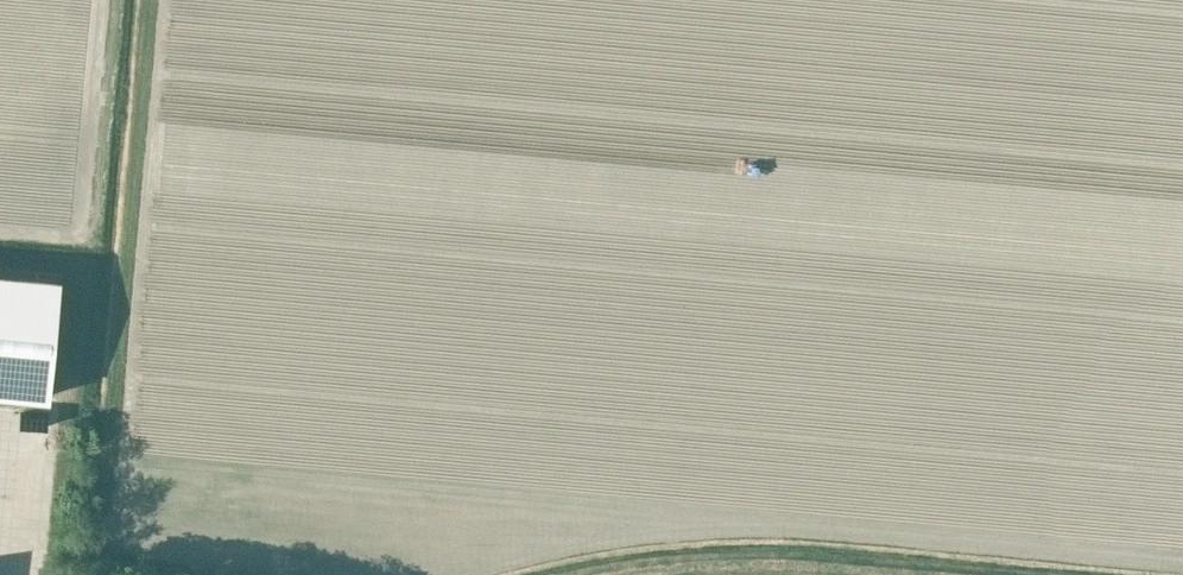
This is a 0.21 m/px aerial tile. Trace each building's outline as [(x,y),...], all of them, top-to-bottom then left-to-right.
[(61,274),(0,269),(0,390),(50,395),(61,274)]
